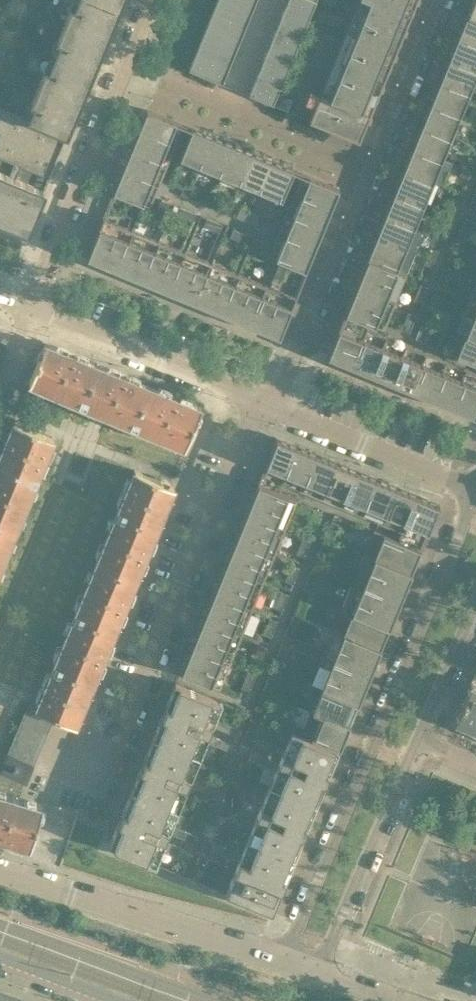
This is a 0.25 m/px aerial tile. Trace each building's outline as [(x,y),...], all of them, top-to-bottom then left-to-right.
[(118,9),(95,0),(77,0),(74,8),(70,7),(56,41),(60,43),(54,56),(93,72),(118,9)] [(122,0),(95,0),(118,9),(122,0)] [(257,0),(217,0),(188,70),(222,84),(257,0)] [(248,95),(273,105),(278,94),(316,0),(287,0),(248,95)] [(416,1),(416,0),(357,0),(345,30),(395,51),(416,1)] [(467,13),(475,16),(475,0),(472,0),(467,13)] [(467,13),(458,35),(475,42),(475,16),(467,13)] [(359,140),(395,51),(345,30),(308,119),(359,140)] [(458,35),(449,57),(475,68),(475,42),(458,35)] [(67,136),(93,72),(54,56),(48,71),(45,69),(30,104),(34,105),(28,119),(67,136)] [(475,76),(475,68),(449,57),(440,79),(470,92),(475,76)] [(470,92),(440,79),(431,101),(460,114),(470,92)] [(292,99),(278,94),(273,105),(287,111),(292,99)] [(460,114),(431,101),(422,124),(451,136),(460,114)] [(67,136),(28,119),(0,107),(0,158),(14,164),(22,167),(49,178),(67,136)] [(146,110),(138,130),(175,146),(184,125),(146,110)] [(451,136),(422,124),(412,146),(442,158),(451,136)] [(192,128),(179,158),(200,167),(213,137),(192,128)] [(175,146),(138,130),(130,150),(167,166),(175,146)] [(233,145),(220,140),(213,137),(200,167),(221,175),(233,145)] [(253,153),(240,148),(233,145),(221,175),(240,183),(253,153)] [(451,162),(442,158),(412,146),(403,169),(433,181),(442,185),(451,162)] [(167,166),(130,150),(121,170),(159,186),(167,166)] [(273,161),(260,156),(253,153),(240,183),(260,191),(273,161)] [(294,170),(280,164),(273,161),(260,191),(281,200),(294,170)] [(460,175),(468,178),(471,170),(463,167),(460,175)] [(433,181),(403,169),(394,191),(424,203),(433,181)] [(159,186),(121,170),(113,192),(130,199),(138,202),(150,207),(159,186)] [(9,175),(0,172),(0,221),(27,232),(44,190),(17,179),(9,175)] [(302,173),(293,194),(330,209),(339,188),(302,173)] [(424,203),(394,191),(385,213),(415,225),(424,203)] [(330,209),(293,194),(285,214),(322,229),(330,209)] [(138,202),(130,199),(123,215),(131,218),(138,202)] [(161,199),(155,214),(155,215),(162,218),(169,203),(161,199)] [(448,203),(445,212),(453,215),(456,207),(448,203)] [(196,213),(180,207),(176,215),(192,221),(196,213)] [(449,223),(453,215),(445,212),(442,219),(449,223)] [(417,252),(426,230),(415,225),(385,213),(376,235),(415,251),(417,252)] [(322,229),(285,214),(276,234),(314,249),(322,229)] [(132,229),(102,217),(86,256),(116,268),(132,229)] [(222,224),(206,218),(203,226),(219,232),(222,224)] [(472,221),(464,218),(458,233),(466,237),(472,221)] [(158,240),(132,229),(116,268),(142,279),(158,240)] [(249,235),(233,229),(230,237),(246,243),(249,235)] [(314,249),(276,234),(268,255),(280,260),(288,263),(305,270),(314,249)] [(407,272),(415,251),(376,235),(367,258),(397,270),(397,268),(407,272)] [(261,240),(253,237),(247,253),(254,256),(261,240)] [(185,251),(158,240),(142,279),(169,290),(185,251)] [(423,264),(431,267),(438,251),(430,248),(423,264)] [(212,262),(185,251),(169,290),(196,301),(212,262)] [(395,300),(407,272),(397,268),(397,270),(367,258),(356,284),(395,300)] [(288,263),(280,260),(274,276),(281,279),(288,263)] [(238,273),(212,262),(196,301),(222,312),(238,273)] [(452,271),(444,268),(437,284),(445,287),(452,271)] [(265,284),(238,273),(222,312),(249,323),(265,284)] [(467,301),(475,305),(475,279),(467,301)] [(295,296),(265,284),(249,323),(279,335),(295,296)] [(395,300),(356,284),(345,311),(370,321),(370,322),(384,328),(395,300)] [(413,300),(421,303),(427,287),(419,284),(413,300)] [(441,296),(434,293),(427,309),(435,312),(441,296)] [(467,301),(455,329),(465,333),(465,332),(475,336),(475,305),(467,301)] [(345,311),(327,355),(351,365),(366,327),(367,328),(370,322),(370,321),(345,311)] [(401,329),(409,332),(416,316),(408,313),(401,329)] [(421,325),(415,338),(423,342),(427,332),(428,328),(421,325)] [(366,327),(351,365),(371,373),(386,335),(367,328),(366,327)] [(465,333),(456,355),(475,363),(475,336),(465,332),(465,333)] [(386,335),(371,373),(391,381),(406,344),(386,335)] [(95,363),(45,343),(28,383),(78,404),(95,363)] [(426,352),(406,344),(391,381),(411,389),(426,352)] [(446,360),(426,352),(411,389),(431,397),(446,360)] [(446,360),(431,397),(451,405),(466,368),(446,360)] [(146,384),(95,363),(78,404),(129,424),(146,384)] [(466,368),(451,405),(475,415),(475,412),(475,372),(466,368)] [(201,407),(146,384),(129,424),(184,447),(201,407)] [(37,430),(14,420),(0,453),(0,464),(35,478),(52,436),(37,430)] [(297,446),(276,437),(258,482),(280,491),(283,484),(282,484),(297,446)] [(317,454),(297,446),(282,484),(283,484),(302,492),(317,454)] [(337,462),(317,454),(302,492),(322,500),(337,462)] [(357,471),(337,462),(322,500),(342,508),(357,471)] [(0,464),(0,523),(13,529),(35,478),(0,464)] [(174,486),(134,469),(116,512),(156,529),(174,486)] [(377,479),(357,471),(342,508),(362,516),(377,479)] [(397,487),(377,479),(362,516),(382,524),(397,487)] [(258,482),(253,494),(246,510),(285,526),(297,498),(280,491),(258,482)] [(417,495),(397,487),(382,524),(400,532),(402,532),(417,495)] [(438,504),(417,495),(402,532),(400,532),(397,539),(420,549),(438,504)] [(246,510),(235,536),(224,563),(264,579),(285,526),(246,510)] [(313,511),(313,512),(307,527),(315,530),(321,514),(313,511)] [(156,529),(116,512),(95,563),(135,579),(156,529)] [(331,521),(325,537),(333,540),(339,524),(331,521)] [(0,523),(0,561),(13,529),(0,523)] [(420,549),(397,539),(373,529),(364,553),(411,572),(420,549)] [(296,554),(304,557),(310,541),(302,538),(296,554)] [(330,546),(322,543),(316,559),(323,562),(330,546)] [(411,572),(364,553),(353,579),(400,598),(411,572)] [(135,579),(95,563),(74,614),(114,631),(135,579)] [(224,563),(213,590),(203,616),(242,632),(264,579),(224,563)] [(285,581),(293,584),(299,568),(291,565),(285,581)] [(320,571),(312,568),(306,584),(313,587),(320,571)] [(400,598),(353,579),(342,606),(389,625),(400,598)] [(274,607),(282,610),(288,594),(281,591),(274,607)] [(300,596),(294,612),(302,615),(308,600),(300,596)] [(389,625),(342,606),(333,628),(380,647),(389,625)] [(114,631),(74,614),(52,665),(93,682),(114,631)] [(203,616),(192,643),(180,671),(219,687),(242,632),(203,616)] [(263,634),(271,637),(277,621),(270,618),(263,634)] [(299,622),(291,619),(285,635),(293,638),(299,622)] [(380,647),(333,628),(322,655),(369,674),(380,647)] [(289,647),(281,643),(275,659),(282,663),(289,647)] [(252,660),(260,664),(267,648),(259,644),(252,660)] [(369,674),(322,655),(311,682),(358,701),(369,674)] [(93,682),(52,665),(35,708),(52,715),(75,724),(93,682)] [(248,671),(241,687),(249,690),(256,674),(248,671)] [(358,701),(311,682),(311,683),(320,687),(312,706),(349,722),(358,701)] [(454,723),(475,732),(475,731),(475,684),(471,682),(454,723)] [(212,726),(215,718),(221,702),(175,683),(153,737),(199,756),(205,741),(208,734),(212,726)] [(270,700),(267,699),(271,691),(263,688),(260,696),(255,709),(265,713),(270,700)] [(52,715),(35,708),(28,705),(23,718),(47,728),(52,715)] [(349,722),(312,706),(302,731),(339,746),(349,722)] [(250,714),(246,724),(257,729),(261,719),(250,714)] [(47,728),(23,718),(18,730),(42,740),(47,728)] [(225,731),(228,724),(215,718),(212,726),(225,731)] [(238,737),(241,729),(228,724),(225,731),(238,737)] [(42,740),(18,730),(13,742),(37,751),(42,740)] [(316,803),(338,750),(291,731),(285,747),(282,754),(278,763),(275,770),(269,785),(316,803)] [(219,747),(222,739),(208,734),(205,741),(219,747)] [(268,749),(271,742),(258,736),(255,744),(268,749)] [(199,756),(153,737),(131,790),(178,809),(199,756)] [(232,752),(235,745),(222,739),(219,747),(232,752)] [(37,751),(13,742),(8,754),(32,764),(37,751)] [(282,754),(285,747),(271,742),(268,749),(282,754)] [(262,764),(265,757),(252,752),(249,759),(262,764)] [(32,764),(8,754),(0,771),(21,780),(24,781),(32,764)] [(275,770),(278,763),(265,757),(262,764),(275,770)] [(316,803),(269,785),(247,838),(294,857),(316,803)] [(168,832),(171,825),(178,809),(131,790),(109,845),(155,864),(162,848),(165,840),(168,832)] [(0,792),(0,837),(28,846),(41,805),(15,797),(0,792)] [(181,838),(184,830),(171,825),(168,832),(181,838)] [(195,843),(198,836),(184,830),(181,838),(195,843)] [(271,912),(294,857),(247,838),(241,854),(238,861),(235,869),(232,876),(225,893),(271,912)] [(175,853),(178,846),(165,840),(162,848),(175,853)] [(225,856),(228,848),(214,843),(211,850),(225,856)] [(188,859),(191,851),(178,846),(175,853),(188,859)] [(238,861),(241,854),(228,848),(225,856),(238,861)] [(218,871),(222,864),(208,858),(205,866),(218,871)] [(232,876),(235,869),(222,864),(218,871),(232,876)] [(0,992),(0,1000),(27,1000),(0,992)]
